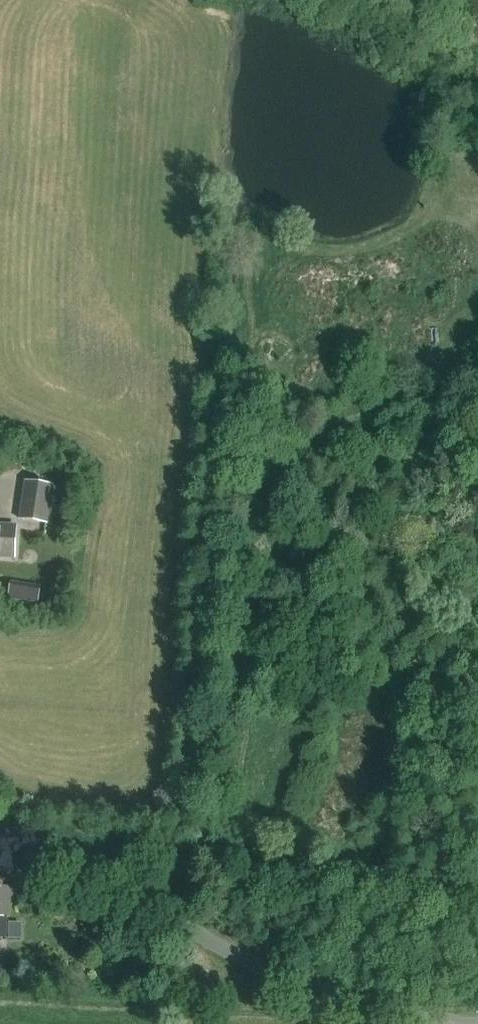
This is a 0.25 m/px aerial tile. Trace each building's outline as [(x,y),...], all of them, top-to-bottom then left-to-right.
[(54,484),(25,480),(19,519),(48,523),(54,484)] [(17,525),(0,524),(0,557),(15,558),(17,525)] [(37,600),(38,580),(7,579),(7,599),(37,600)] [(9,901),(10,901),(10,887),(2,887),(2,878),(0,878),(0,939),(9,939),(9,901)]
